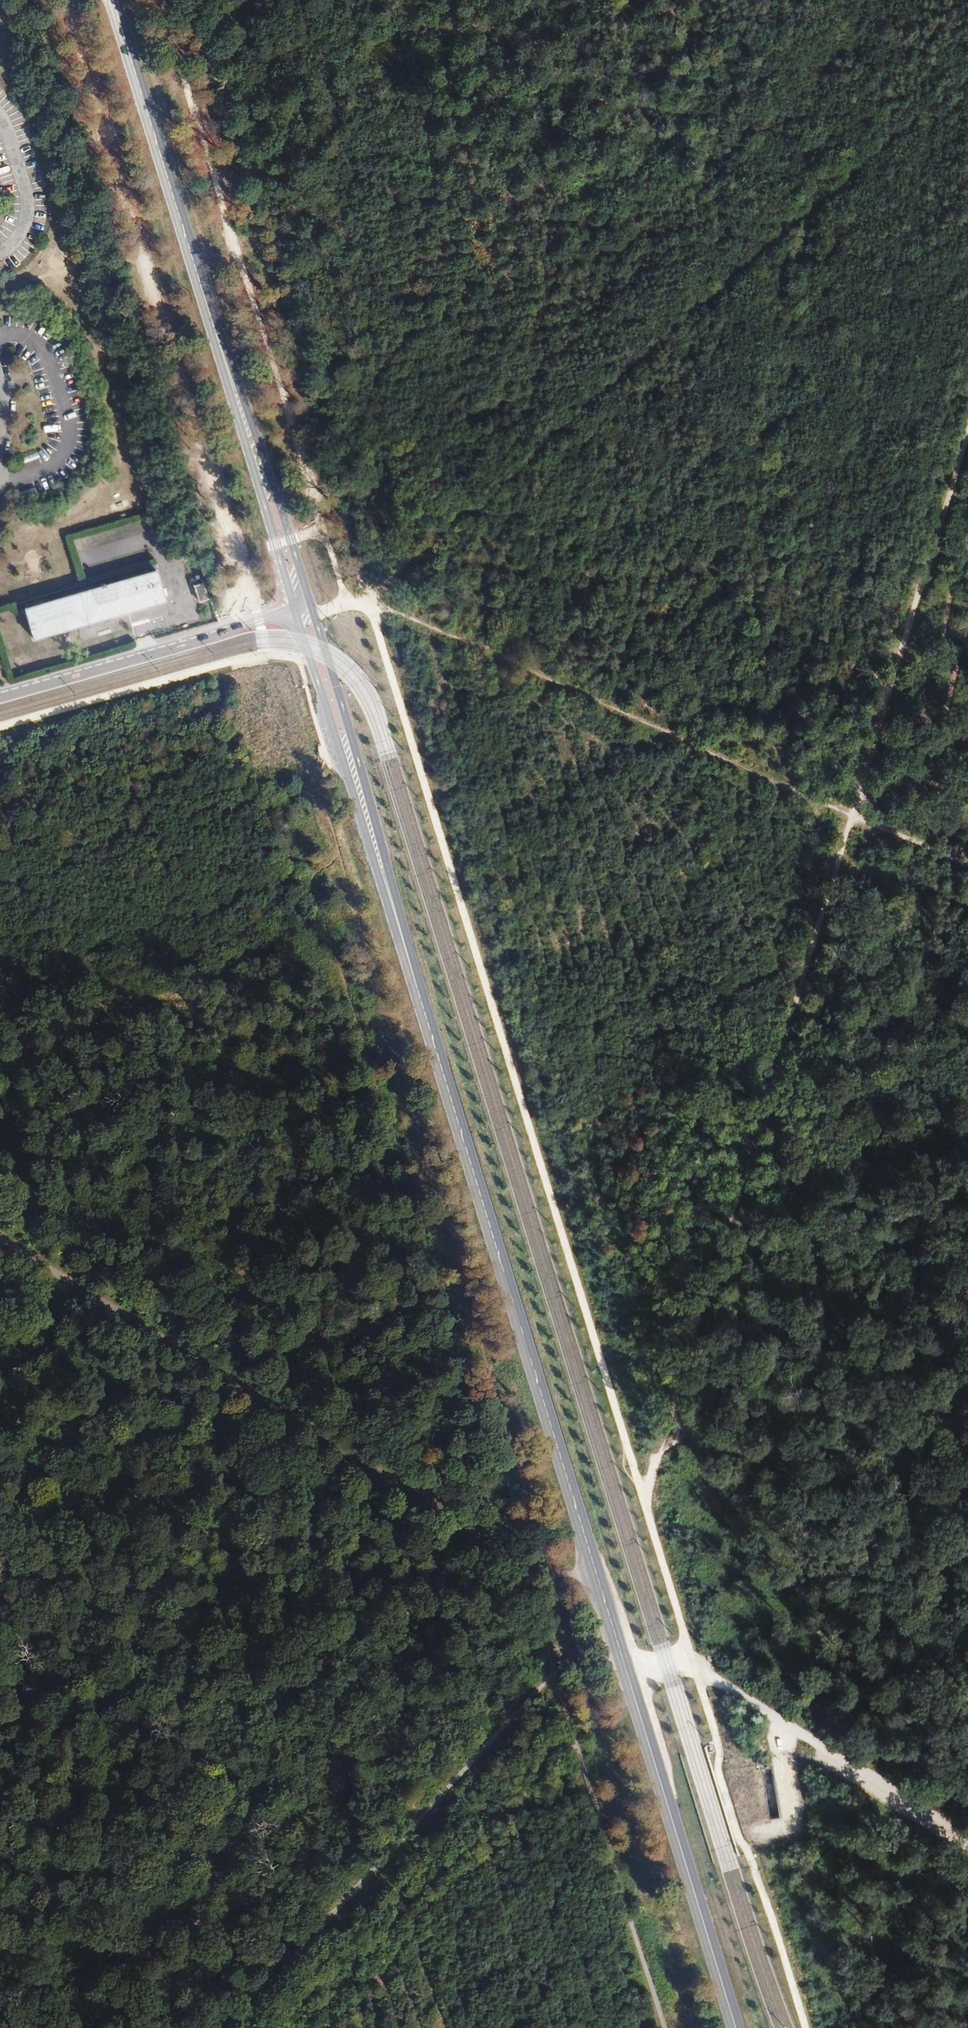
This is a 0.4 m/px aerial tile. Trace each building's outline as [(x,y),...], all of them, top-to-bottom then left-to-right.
[(152,575),(22,609),(33,644),(161,606),(152,575)] [(194,576),(180,581),(188,605),(202,601),(194,576)] [(226,606),(217,608),(218,615),(228,613),(226,606)]
